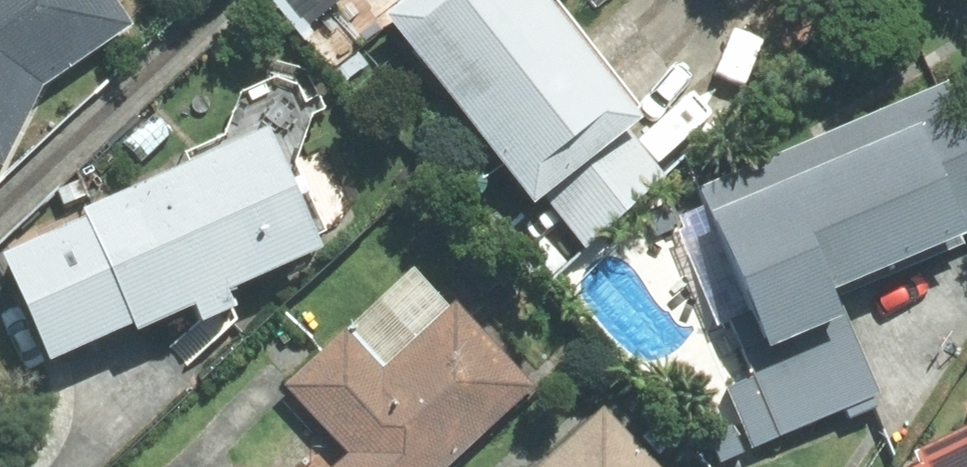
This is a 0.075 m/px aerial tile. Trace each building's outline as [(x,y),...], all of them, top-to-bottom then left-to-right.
[(3,163),(44,83),(132,23),(116,0),(0,0),(0,162),(3,163)] [(536,195),(545,188),(589,241),(671,174),(632,127),(648,115),(553,0),(405,0),(387,14),(536,195)] [(950,81),(699,185),(706,203),(676,216),(721,323),(731,319),(743,348),(843,306),(836,289),(966,234),(966,121),(950,81)] [(321,245),(269,126),(86,208),(88,215),(6,253),(52,356),(136,320),(139,328),(196,302),(203,319),(172,346),(188,364),(238,319),(232,307),(237,304),(229,288),(321,245)] [(534,385),(456,301),(450,306),(414,268),(289,384),(352,451),(335,466),(445,466),(534,385)] [(753,447),(879,393),(843,306),(743,348),(754,374),(727,385),(753,447)] [(604,411),(543,466),(657,466),(604,411)] [(917,451),(923,464),(916,466),(966,466),(966,427),(917,451)]
